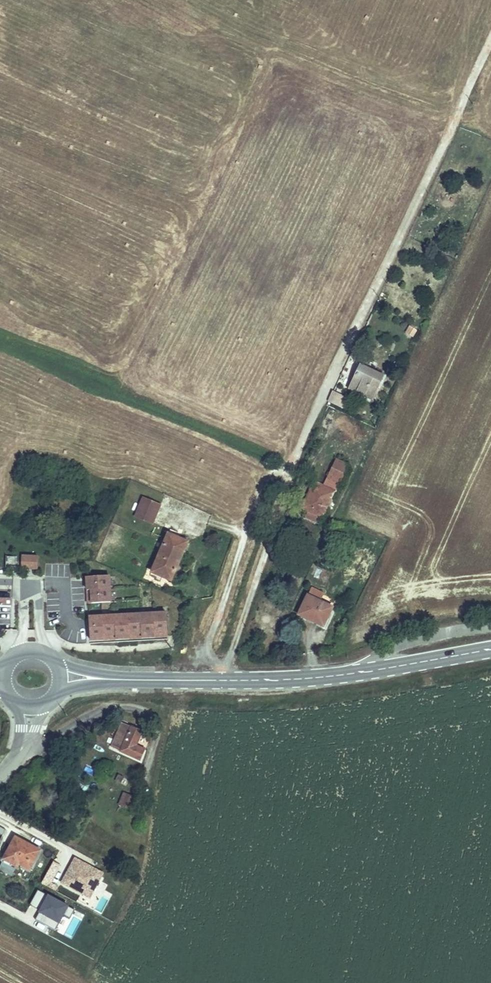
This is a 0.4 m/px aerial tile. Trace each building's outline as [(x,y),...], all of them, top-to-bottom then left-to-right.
[(409,325),(404,333),(412,337),(417,329),(409,325)] [(378,407),(391,379),(367,369),(355,396),(378,407)] [(340,488),(350,467),(339,462),(330,480),(332,481),(331,483),(340,488)] [(337,494),(340,488),(331,483),(332,481),(330,480),(326,489),(337,494)] [(326,489),(317,484),(306,507),(312,510),(310,513),(307,520),(321,527),(324,520),(325,520),(337,494),(326,489)] [(160,506),(143,498),(135,516),(152,523),(160,506)] [(171,581),(188,544),(168,535),(152,570),(162,574),(161,577),(171,581)] [(37,570),(38,558),(21,558),(21,569),(37,570)] [(330,573),(336,562),(328,558),(322,570),(330,573)] [(88,588),(88,592),(110,591),(109,577),(91,578),(92,588),(88,588)] [(88,592),(88,596),(92,596),(93,605),(111,604),(110,591),(88,592)] [(324,634),(333,613),(308,602),(299,622),(324,634)] [(154,638),(158,638),(158,634),(167,633),(166,615),(153,616),(154,638)] [(129,640),(133,639),(132,635),(141,635),(140,616),(128,617),(129,640)] [(150,638),(154,638),(153,616),(140,616),(141,635),(150,634),(150,638)] [(125,640),(129,640),(128,617),(115,618),(116,636),(125,636),(125,640)] [(89,619),(90,637),(100,637),(100,641),(103,641),(102,618),(89,619)] [(103,641),(107,641),(107,637),(116,636),(115,618),(102,618),(103,641)] [(130,750),(133,734),(112,730),(108,758),(138,762),(140,752),(130,750)] [(126,808),(130,795),(122,792),(118,806),(126,808)] [(140,814),(142,800),(129,798),(127,812),(140,814)] [(29,869),(37,850),(12,837),(1,860),(15,867),(17,864),(29,869)] [(74,856),(59,883),(89,899),(104,872),(74,856)] [(53,880),(60,864),(51,861),(45,876),(53,880)] [(55,929),(67,904),(37,890),(30,905),(39,910),(35,919),(55,929)] [(74,911),(69,918),(75,922),(68,932),(70,934),(83,916),(74,911)]
